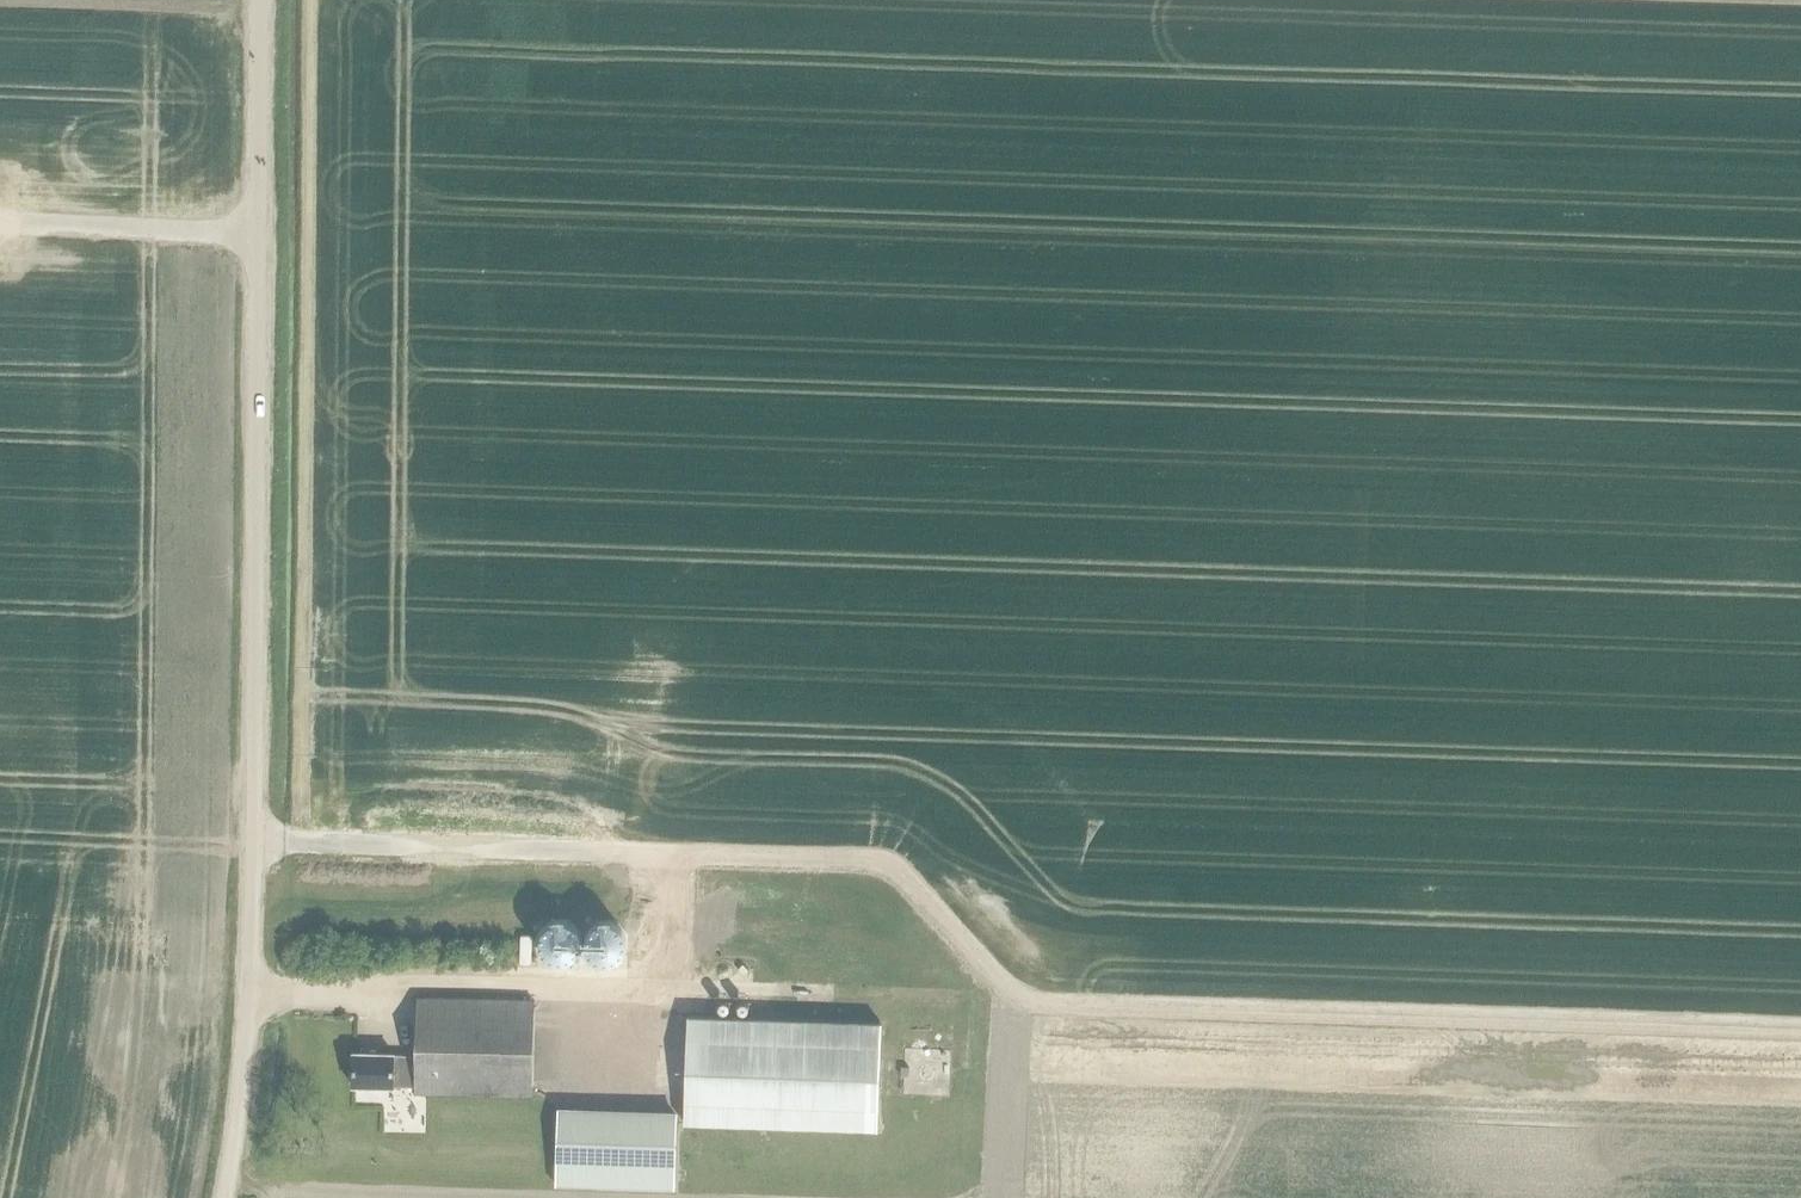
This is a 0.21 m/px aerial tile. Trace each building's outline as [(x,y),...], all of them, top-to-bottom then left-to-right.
[(524,933),(523,958),(631,960),(632,919),(539,917),(538,933),(524,933)] [(416,1093),(534,1094),(535,1000),(417,998),(416,1052),(355,1051),(355,1085),(416,1086),(416,1093)] [(889,1021),(695,1015),(691,1122),(885,1130),(889,1021)] [(678,1115),(559,1111),(557,1183),(676,1187),(678,1115)]
